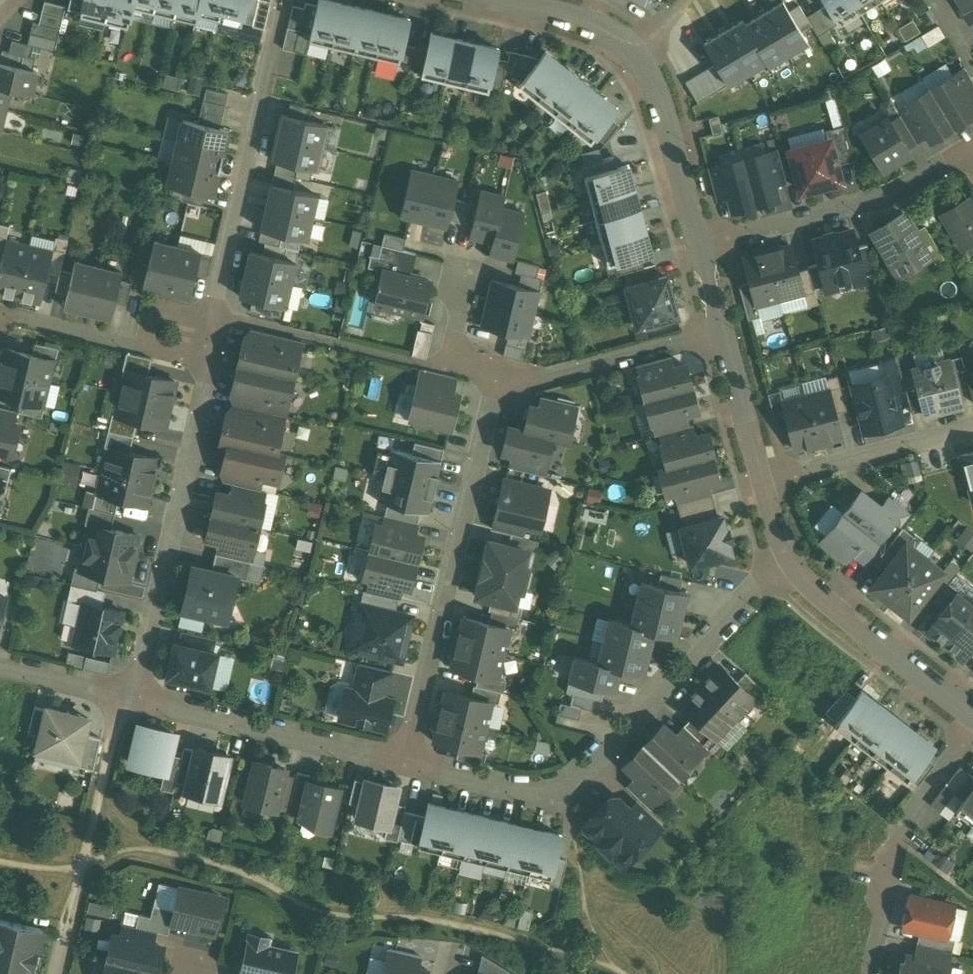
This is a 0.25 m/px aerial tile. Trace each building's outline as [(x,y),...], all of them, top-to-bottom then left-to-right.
[(68,8),(81,11),(84,0),(70,0),(68,8)] [(81,11),(80,15),(105,21),(110,0),(84,0),(81,11)] [(105,21),(127,26),(132,7),(131,6),(133,0),(110,0),(105,21)] [(131,6),(132,7),(153,11),(155,0),(133,0),(131,6)] [(153,11),(174,17),(178,0),(155,0),(153,11)] [(174,17),(196,22),(198,14),(197,14),(201,0),(178,0),(174,17)] [(197,14),(198,14),(219,19),(223,0),(201,0),(197,14)] [(219,19),(241,24),(242,22),(247,0),(223,0),(219,19)] [(242,22),(253,25),(259,0),(247,0),(242,22)] [(253,26),(264,29),(271,2),(264,0),(259,0),(253,26)] [(329,0),(319,0),(309,40),(332,46),(342,3),(329,0)] [(827,5),(838,24),(859,11),(853,0),(824,0),(827,5)] [(859,11),(878,0),(853,0),(859,11)] [(957,1),(969,21),(972,19),(972,0),(960,0),(957,1)] [(66,7),(44,2),(42,13),(63,18),(66,7)] [(317,5),(306,3),(300,30),(311,33),(317,5)] [(364,8),(342,3),(332,46),(354,51),(364,8)] [(764,15),(788,56),(808,44),(801,32),(789,12),(783,3),(764,15)] [(789,12),(801,32),(812,26),(807,18),(800,5),(789,12)] [(838,24),(827,5),(817,11),(828,30),(838,24)] [(304,9),(293,6),(288,27),(299,30),(304,9)] [(386,14),(364,8),(354,51),(375,56),(386,14)] [(828,30),(817,11),(807,18),(812,26),(825,48),(835,42),(828,30)] [(63,18),(42,13),(39,24),(60,29),(63,18)] [(410,19),(386,14),(375,56),(400,62),(404,45),(410,19)] [(767,62),(770,67),(788,56),(764,15),(745,26),(767,62)] [(904,40),(919,31),(911,17),(896,27),(904,40)] [(723,31),(748,73),(767,62),(745,26),(742,20),(723,31)] [(39,24),(33,23),(30,34),(57,40),(60,29),(39,24)] [(910,39),(917,50),(943,34),(936,23),(910,39)] [(288,27),(283,49),(294,51),(299,30),(288,27)] [(311,33),(300,30),(299,30),(294,51),(305,54),(311,33)] [(716,64),(728,85),(748,73),(723,31),(703,43),(716,64)] [(454,38),(431,33),(429,44),(422,73),(421,75),(444,81),(454,38)] [(57,40),(30,34),(28,45),(33,46),(55,51),(57,40)] [(476,43),(454,38),(444,81),(466,86),(476,43)] [(28,45),(12,41),(9,53),(31,58),(33,46),(28,45)] [(429,44),(417,41),(415,47),(410,69),(410,71),(422,73),(429,44)] [(476,43),(466,86),(488,91),(490,86),(496,59),(498,49),(476,43)] [(415,47),(404,45),(400,62),(399,66),(410,69),(415,47)] [(508,62),(504,75),(516,77),(521,54),(510,52),(508,62)] [(522,82),(519,86),(537,100),(564,66),(546,52),(540,59),(522,82)] [(540,59),(521,54),(516,77),(522,82),(540,59)] [(508,62),(496,59),(490,86),(501,89),(504,75),(508,62)] [(0,63),(0,86),(11,89),(32,94),(37,72),(0,63)] [(718,91),(728,85),(716,64),(706,70),(718,91)] [(564,66),(537,100),(554,114),(582,80),(564,66)] [(953,76),(969,102),(972,100),(972,82),(965,68),(953,76)] [(708,97),(718,91),(706,70),(696,76),(708,97)] [(698,103),(708,97),(696,76),(686,83),(698,103)] [(953,76),(930,89),(953,128),(972,116),(972,109),(969,102),(953,76)] [(582,80),(554,114),(572,128),(599,94),(582,80)] [(0,86),(0,109),(6,110),(11,89),(0,86)] [(228,93),(206,88),(203,100),(225,105),(228,93)] [(930,89),(907,103),(910,109),(927,137),(930,142),(953,128),(930,89)] [(599,94),(572,128),(590,143),(595,137),(610,118),(618,108),(599,94)] [(225,105),(203,100),(201,111),(222,117),(225,105)] [(311,110),(290,105),(288,115),(309,120),(311,110)] [(927,137),(910,109),(900,115),(916,143),(927,137)] [(222,117),(201,111),(198,123),(220,128),(222,117)] [(288,115),(282,115),(276,137),(322,148),(328,125),(309,120),(288,115)] [(916,143),(900,115),(889,122),(906,149),(916,143)] [(718,116),(709,119),(713,134),(723,131),(718,116)] [(610,118),(595,137),(604,144),(619,125),(610,118)] [(889,122),(887,118),(861,134),(883,170),(909,154),(906,149),(889,122)] [(198,123),(183,120),(178,141),(223,152),(229,130),(220,128),(198,123)] [(845,126),(826,131),(828,141),(829,141),(836,165),(854,160),(845,126)] [(322,148),(276,137),(271,159),(317,170),(322,148)] [(223,152),(178,141),(173,163),(218,174),(223,152)] [(828,141),(790,151),(801,191),(840,181),(836,165),(829,141),(828,141)] [(778,150),(766,153),(774,184),(786,181),(778,150)] [(766,153),(743,159),(755,206),(778,199),(774,184),(766,153)] [(614,157),(579,166),(582,177),(584,177),(617,168),(614,157)] [(743,159),(720,165),(728,196),(732,212),(755,206),(743,159)] [(278,161),(275,172),(296,177),(298,166),(278,161)] [(218,174),(173,163),(167,185),(183,189),(205,194),(213,196),(218,174)] [(617,168),(584,177),(590,199),(634,187),(629,165),(617,168)] [(720,165),(708,169),(716,199),(728,196),(720,165)] [(435,176),(412,171),(401,216),(425,222),(435,176)] [(275,172),(272,184),(293,189),(296,177),(275,172)] [(458,182),(435,176),(425,222),(448,227),(449,220),(454,199),(458,182)] [(293,189),(272,184),(267,207),(312,217),(318,195),(293,189)] [(634,187),(590,199),(596,221),(640,209),(634,187)] [(205,194),(183,189),(181,200),(203,206),(205,194)] [(504,197),(481,192),(478,205),(473,226),(470,237),(493,243),(501,209),(504,197)] [(466,202),(454,199),(449,220),(461,223),(466,202)] [(966,199),(943,213),(948,222),(972,208),(966,199)] [(478,205),(466,202),(461,223),(473,226),(478,205)] [(312,217),(267,207),(262,230),(283,235),(307,240),(312,217)] [(928,208),(918,214),(926,226),(935,220),(928,208)] [(948,222),(962,246),(972,240),(972,210),(972,208),(948,222)] [(524,214),(501,209),(493,243),(491,254),(514,259),(524,214)] [(640,209),(596,221),(602,243),(646,231),(640,209)] [(903,214),(873,232),(889,259),(884,262),(891,274),(897,271),(897,272),(927,254),(927,253),(915,233),(903,214)] [(0,225),(0,261),(1,262),(6,242),(9,227),(0,225)] [(943,257),(925,227),(915,233),(927,253),(927,254),(930,251),(936,261),(943,257)] [(262,230),(259,242),(266,243),(280,246),(283,235),(262,230)] [(850,230),(814,240),(820,263),(826,286),(863,276),(855,248),(850,230)] [(646,231),(602,243),(608,265),(641,257),(652,253),(646,231)] [(384,234),(381,245),(404,250),(406,239),(384,234)] [(68,240),(56,237),(52,253),(48,272),(59,275),(61,270),(68,240)] [(177,247),(154,241),(148,265),(143,287),(166,292),(177,247)] [(6,242),(1,262),(0,266),(0,291),(18,296),(29,248),(6,242)] [(263,254),(296,261),(299,250),(280,246),(266,243),(263,254)] [(867,244),(855,248),(863,276),(874,273),(867,244)] [(404,250),(381,245),(379,256),(371,255),(368,267),(383,271),(383,270),(411,276),(416,253),(404,250)] [(790,246),(767,252),(780,299),(803,293),(797,272),(790,246)] [(201,252),(177,247),(166,292),(190,298),(196,274),(201,252)] [(52,253),(29,248),(18,296),(41,301),(48,272),(52,253)] [(212,255),(201,252),(196,274),(207,276),(212,255)] [(296,262),(250,252),(245,274),(291,284),(296,262)] [(767,252),(744,258),(750,282),(757,305),(780,299),(767,252)] [(608,265),(606,266),(609,277),(624,273),(644,268),(641,257),(608,265)] [(98,267),(75,261),(72,273),(67,294),(64,307),(87,313),(98,267)] [(521,274),(537,278),(539,266),(518,261),(515,273),(521,274)] [(143,287),(148,265),(137,263),(131,284),(143,287)] [(820,263),(808,266),(814,289),(826,286),(820,263)] [(644,268),(624,273),(628,287),(658,279),(655,265),(644,268)] [(122,272),(98,267),(87,313),(111,319),(115,302),(120,281),(122,272)] [(809,269),(797,272),(803,293),(807,307),(818,304),(814,289),(809,269)] [(72,273),(61,270),(59,275),(56,292),(67,294),(72,273)] [(411,276),(383,270),(383,271),(375,305),(422,316),(430,281),(411,276)] [(291,284),(245,274),(240,296),(286,307),(291,284)] [(537,278),(521,274),(519,286),(538,291),(540,291),(543,279),(537,278)] [(628,287),(626,287),(637,327),(677,316),(666,277),(658,279),(628,287)] [(126,305),(131,284),(120,281),(115,302),(126,305)] [(533,314),(538,291),(519,286),(493,281),(487,304),(533,314)] [(750,282),(739,285),(748,320),(760,317),(757,305),(750,282)] [(250,310),(283,318),(286,307),(253,300),(250,310)] [(527,338),(533,314),(487,304),(482,327),(509,333),(527,338)] [(301,341),(251,329),(248,340),(299,352),(301,341)] [(411,352),(421,354),(425,333),(415,331),(411,352)] [(509,333),(506,345),(527,350),(530,338),(527,338),(509,333)] [(248,340),(244,339),(238,365),(293,378),(299,352),(248,340)] [(58,349),(35,343),(32,355),(53,360),(53,361),(55,361),(58,349)] [(506,345),(503,356),(524,361),(527,350),(506,345)] [(32,355),(5,348),(0,371),(48,382),(53,361),(53,360),(32,355)] [(152,359),(126,353),(122,370),(127,371),(127,370),(148,375),(152,359)] [(671,356),(636,366),(639,377),(674,368),(671,356)] [(896,356),(883,360),(888,375),(889,375),(894,394),(906,391),(904,385),(896,356)] [(960,356),(949,359),(952,369),(963,366),(960,356)] [(949,359),(912,369),(916,382),(923,409),(924,415),(961,405),(952,369),(949,359)] [(845,368),(846,375),(879,371),(878,363),(845,368)] [(293,378),(238,365),(232,391),(236,392),(287,404),(293,378)] [(674,368),(639,377),(645,400),(691,388),(685,365),(674,368)] [(148,375),(127,370),(127,371),(122,393),(170,404),(175,381),(148,375)] [(455,377),(423,370),(419,385),(451,393),(455,377)] [(965,372),(972,402),(972,370),(965,372)] [(0,371),(0,395),(21,400),(42,405),(43,404),(48,382),(0,371)] [(837,375),(826,378),(829,390),(835,413),(846,410),(837,375)] [(888,375),(852,385),(864,431),(901,421),(894,394),(889,375),(888,375)] [(916,382),(904,385),(906,391),(911,412),(923,409),(916,382)] [(419,385),(418,385),(410,419),(415,420),(418,425),(424,426),(428,423),(451,429),(459,395),(451,393),(419,385)] [(691,388),(645,400),(651,423),(686,414),(698,411),(691,388)] [(780,390),(768,394),(777,428),(788,425),(782,402),(783,402),(780,390)] [(829,390),(805,396),(818,443),(841,437),(835,413),(829,390)] [(287,404),(236,392),(234,404),(284,416),(287,404)] [(170,404),(122,393),(117,415),(116,416),(137,421),(165,427),(170,404)] [(577,405),(542,396),(539,408),(574,416),(577,405)] [(783,402),(782,402),(788,425),(795,449),(818,443),(805,396),(783,402)] [(42,405),(21,400),(18,412),(42,417),(45,405),(43,404),(42,405)] [(284,416),(234,404),(231,416),(281,427),(284,416)] [(539,408),(530,406),(524,430),(524,431),(552,438),(568,442),(574,416),(539,408)] [(0,408),(0,420),(14,423),(17,411),(0,408)] [(137,421),(116,416),(117,415),(112,414),(108,431),(133,437),(137,421)] [(686,414),(651,423),(654,436),(658,435),(658,434),(689,426),(686,414)] [(231,416),(227,415),(221,442),(228,443),(229,443),(276,453),(281,427),(231,416)] [(11,455),(19,424),(14,423),(0,420),(0,453),(11,455)] [(689,426),(658,434),(658,435),(661,446),(696,436),(693,425),(689,426)] [(552,438),(524,431),(524,430),(509,427),(502,453),(511,455),(546,463),(552,438)] [(133,437),(108,431),(104,447),(109,448),(109,447),(130,452),(133,437)] [(696,436),(661,446),(667,468),(668,469),(712,457),(712,458),(714,457),(708,433),(696,436)] [(276,453),(229,443),(228,443),(223,469),(227,470),(261,478),(277,481),(283,454),(276,453)] [(412,455),(441,462),(444,450),(415,443),(412,455)] [(130,452),(109,447),(109,448),(104,470),(152,481),(157,459),(130,452)] [(412,455),(391,450),(385,475),(435,487),(441,462),(412,455)] [(972,502),(972,452),(961,455),(972,503),(972,502)] [(546,463),(511,455),(509,466),(544,475),(546,463)] [(712,457),(668,469),(667,468),(660,470),(666,494),(674,492),(708,483),(718,480),(712,458),(712,457)] [(0,478),(8,481),(11,468),(0,465),(0,478)] [(152,481),(104,470),(99,492),(99,493),(119,498),(147,504),(152,481)] [(261,478),(227,470),(224,481),(232,483),(259,489),(261,478)] [(435,487),(385,475),(379,501),(388,504),(421,511),(429,513),(435,487)] [(533,485),(505,479),(502,491),(502,490),(495,518),(496,518),(523,524),(540,528),(547,501),(530,497),(533,485)] [(259,489),(232,483),(229,495),(264,503),(267,491),(259,489)] [(708,483),(674,492),(677,504),(712,494),(708,483)] [(119,498),(99,493),(99,492),(96,492),(92,508),(114,514),(116,514),(119,498)] [(229,495),(217,492),(212,515),(259,526),(264,503),(229,495)] [(881,507),(860,492),(844,513),(878,540),(894,519),(895,518),(881,507)] [(712,494),(677,504),(683,527),(718,518),(712,494)] [(908,513),(889,497),(881,507),(895,518),(894,519),(899,523),(908,513)] [(385,515),(418,523),(421,511),(388,504),(385,515)] [(92,508),(89,507),(85,524),(90,525),(90,524),(111,529),(114,514),(92,508)] [(878,540),(844,513),(829,532),(854,552),(863,559),(878,540)] [(259,526),(212,515),(206,539),(218,541),(253,550),(259,526)] [(385,515),(382,527),(415,535),(418,523),(385,515)] [(683,527),(678,528),(689,568),(732,557),(721,517),(718,518),(683,527)] [(523,524),(496,518),(493,529),(511,534),(520,536),(523,524)] [(111,529),(90,524),(90,525),(85,547),(134,558),(137,545),(136,544),(138,535),(111,529)] [(382,527),(376,525),(370,551),(413,562),(416,547),(418,548),(418,546),(421,536),(415,535),(382,527)] [(903,527),(881,556),(890,563),(906,543),(907,543),(913,535),(903,527)] [(957,540),(972,548),(972,546),(972,533),(964,528),(957,540)] [(854,552),(829,532),(821,542),(846,561),(854,552)] [(520,536),(511,534),(508,545),(526,550),(535,552),(538,540),(520,536)] [(253,550),(218,541),(215,553),(251,561),(253,550)] [(508,545),(490,541),(477,595),(491,599),(513,604),(516,589),(520,589),(520,587),(523,584),(526,581),(526,577),(526,572),(525,569),(525,566),(522,565),(526,550),(508,545)] [(890,563),(872,587),(892,603),(926,559),(907,543),(906,543),(890,563)] [(413,562),(409,576),(411,576),(411,578),(413,579),(420,547),(418,546),(418,548),(416,547),(413,562)] [(134,558),(85,547),(80,569),(80,570),(100,575),(128,581),(130,572),(131,572),(134,558)] [(413,562),(370,551),(364,578),(369,579),(403,587),(408,588),(411,578),(411,576),(409,576),(413,562)] [(251,561),(215,553),(212,569),(237,575),(237,577),(259,582),(263,564),(251,561)] [(926,559),(892,603),(908,615),(942,571),(926,559)] [(212,569),(192,565),(182,610),(227,620),(237,577),(237,575),(212,569)] [(100,575),(80,570),(80,569),(75,567),(71,584),(97,590),(100,575)] [(661,575),(658,586),(679,591),(682,580),(661,575)] [(403,587),(369,579),(367,591),(400,599),(403,587)] [(682,616),(687,593),(679,591),(658,586),(642,582),(637,605),(682,616)] [(97,590),(71,584),(67,599),(83,603),(83,602),(102,606),(105,592),(97,590)] [(364,591),(360,604),(395,612),(398,599),(364,591)] [(927,630),(945,644),(972,608),(972,606),(956,593),(927,630)] [(513,604),(491,599),(488,611),(491,611),(518,618),(520,618),(522,606),(513,604)] [(102,606),(83,602),(83,603),(74,642),(113,651),(122,610),(102,606)] [(412,616),(360,604),(356,621),(363,623),(356,650),(401,661),(412,616)] [(677,636),(682,616),(637,605),(632,625),(654,630),(677,636)] [(945,644),(963,658),(968,652),(972,645),(972,608),(945,644)] [(518,618),(491,611),(488,623),(509,628),(516,629),(518,618)] [(488,623),(463,617),(457,642),(503,653),(509,628),(488,623)] [(648,653),(654,630),(632,625),(609,619),(604,642),(648,653)] [(216,639),(181,631),(178,644),(213,652),(216,639)] [(503,653),(457,642),(451,668),(479,674),(497,678),(503,653)] [(643,674),(648,653),(604,642),(598,663),(620,668),(643,674)] [(178,644),(174,643),(166,677),(210,687),(218,653),(213,652),(178,644)] [(614,691),(620,668),(598,663),(576,657),(570,680),(614,691)] [(393,671),(358,663),(354,677),(389,686),(393,671)] [(737,681),(720,665),(700,686),(735,719),(754,699),(755,698),(737,681)] [(767,694),(745,673),(737,681),(755,698),(754,699),(756,700),(762,700),(767,694)] [(497,678),(479,674),(476,686),(501,692),(503,692),(506,681),(497,678)] [(389,686),(354,677),(351,690),(386,698),(389,686)] [(570,680),(567,692),(602,700),(605,689),(570,680)] [(476,686),(474,685),(471,697),(491,702),(498,703),(501,692),(476,686)] [(735,719),(700,686),(681,706),(715,738),(716,739),(735,719)] [(351,690),(346,688),(339,718),(385,729),(392,699),(386,698),(351,690)] [(846,690),(825,712),(834,720),(855,698),(846,690)] [(861,690),(834,725),(853,739),(880,704),(861,690)] [(471,697),(445,691),(440,716),(485,727),(491,702),(471,697)] [(582,708),(591,710),(594,699),(573,694),(570,705),(582,708)] [(570,705),(560,703),(557,714),(579,720),(582,708),(570,705)] [(880,704),(853,739),(870,753),(897,718),(880,704)] [(47,709),(35,706),(28,732),(40,735),(47,709)] [(72,717),(68,711),(61,715),(59,711),(47,708),(47,709),(40,735),(36,756),(76,765),(77,759),(78,759),(85,733),(88,717),(77,715),(72,717)] [(485,727),(440,716),(434,740),(459,747),(479,751),(485,727)] [(715,738),(692,716),(684,725),(685,726),(707,747),(715,738)] [(897,718),(870,753),(888,767),(915,732),(897,718)] [(675,736),(663,725),(644,745),(678,778),(696,758),(698,757),(675,736)] [(174,734),(139,726),(131,762),(164,771),(166,771),(170,753),(174,734)] [(685,726),(684,726),(675,736),(698,757),(696,758),(698,760),(709,748),(707,747),(685,726)] [(915,732),(888,767),(906,781),(925,756),(933,746),(915,732)] [(101,737),(85,733),(78,759),(77,759),(76,765),(93,769),(101,737)] [(716,739),(715,738),(707,747),(709,748),(715,754),(723,746),(716,739)] [(678,778),(644,745),(625,765),(636,776),(659,798),(660,797),(678,778)] [(195,749),(184,747),(181,756),(175,781),(187,784),(195,749)] [(229,755),(196,747),(195,749),(187,784),(186,790),(219,798),(229,755)] [(479,751),(459,747),(456,758),(483,764),(486,753),(479,751)] [(181,756),(170,753),(166,771),(164,771),(160,788),(173,791),(175,781),(181,756)] [(935,763),(925,756),(908,778),(917,785),(935,763)] [(285,769),(255,762),(252,774),(249,773),(246,786),(249,787),(246,802),(276,810),(276,807),(284,774),(285,769)] [(960,767),(946,786),(955,793),(969,774),(960,767)] [(310,775),(297,772),(290,801),(302,803),(308,780),(309,780),(310,775)] [(296,776),(284,774),(276,807),(288,810),(290,801),(296,776)] [(659,798),(636,776),(627,786),(651,810),(662,798),(660,797),(659,798)] [(366,782),(354,779),(349,802),(361,805),(366,782)] [(309,780),(308,780),(302,803),(299,816),(317,820),(315,827),(330,830),(340,787),(309,780)] [(398,787),(367,780),(366,782),(361,805),(357,819),(387,826),(388,826),(394,803),(398,787)] [(955,811),(972,824),(972,788),(955,811)] [(615,801),(606,810),(602,806),(584,826),(599,840),(599,847),(605,853),(612,852),(624,864),(649,837),(643,831),(645,829),(627,812),(615,801)] [(661,825),(636,802),(627,812),(645,829),(643,831),(649,837),(661,825)] [(405,806),(394,803),(388,826),(387,826),(384,838),(397,841),(398,839),(404,811),(405,806)] [(451,808),(428,803),(425,816),(418,844),(418,845),(440,851),(451,808)] [(473,813),(451,808),(440,851),(462,856),(473,813)] [(404,811),(398,839),(418,844),(425,816),(404,811)] [(495,819),(473,813),(462,856),(484,861),(495,819)] [(517,824),(495,819),(484,861),(506,867),(517,824)] [(538,829),(517,824),(506,867),(528,872),(538,829)] [(561,835),(538,829),(528,872),(551,877),(556,857),(561,835)] [(567,860),(556,857),(551,877),(549,885),(560,887),(567,860)] [(223,898),(179,887),(159,882),(153,905),(174,910),(171,922),(215,933),(223,898)] [(955,907),(909,896),(902,927),(919,931),(947,938),(955,907)] [(174,910),(153,905),(150,917),(139,914),(136,926),(156,931),(168,934),(171,922),(174,910)] [(0,919),(0,973),(34,973),(36,965),(35,965),(43,929),(0,919)] [(136,926),(122,923),(119,935),(154,943),(156,931),(136,926)] [(268,945),(271,936),(249,931),(247,942),(249,942),(242,970),(242,972),(251,973),(291,973),(296,952),(268,945)] [(947,938),(919,931),(916,943),(917,943),(951,951),(954,939),(947,938)] [(119,935),(113,933),(107,959),(156,970),(161,948),(159,944),(154,943),(119,935)] [(951,951),(917,943),(914,956),(948,965),(951,951)] [(420,955),(389,948),(386,960),(417,967),(420,955)] [(482,954),(477,973),(514,973),(482,954)] [(908,955),(904,971),(900,970),(899,973),(946,973),(948,965),(914,956),(908,955)] [(107,959),(104,973),(155,973),(156,970),(107,959)] [(386,960),(383,973),(427,973),(428,970),(417,967),(386,960)]
